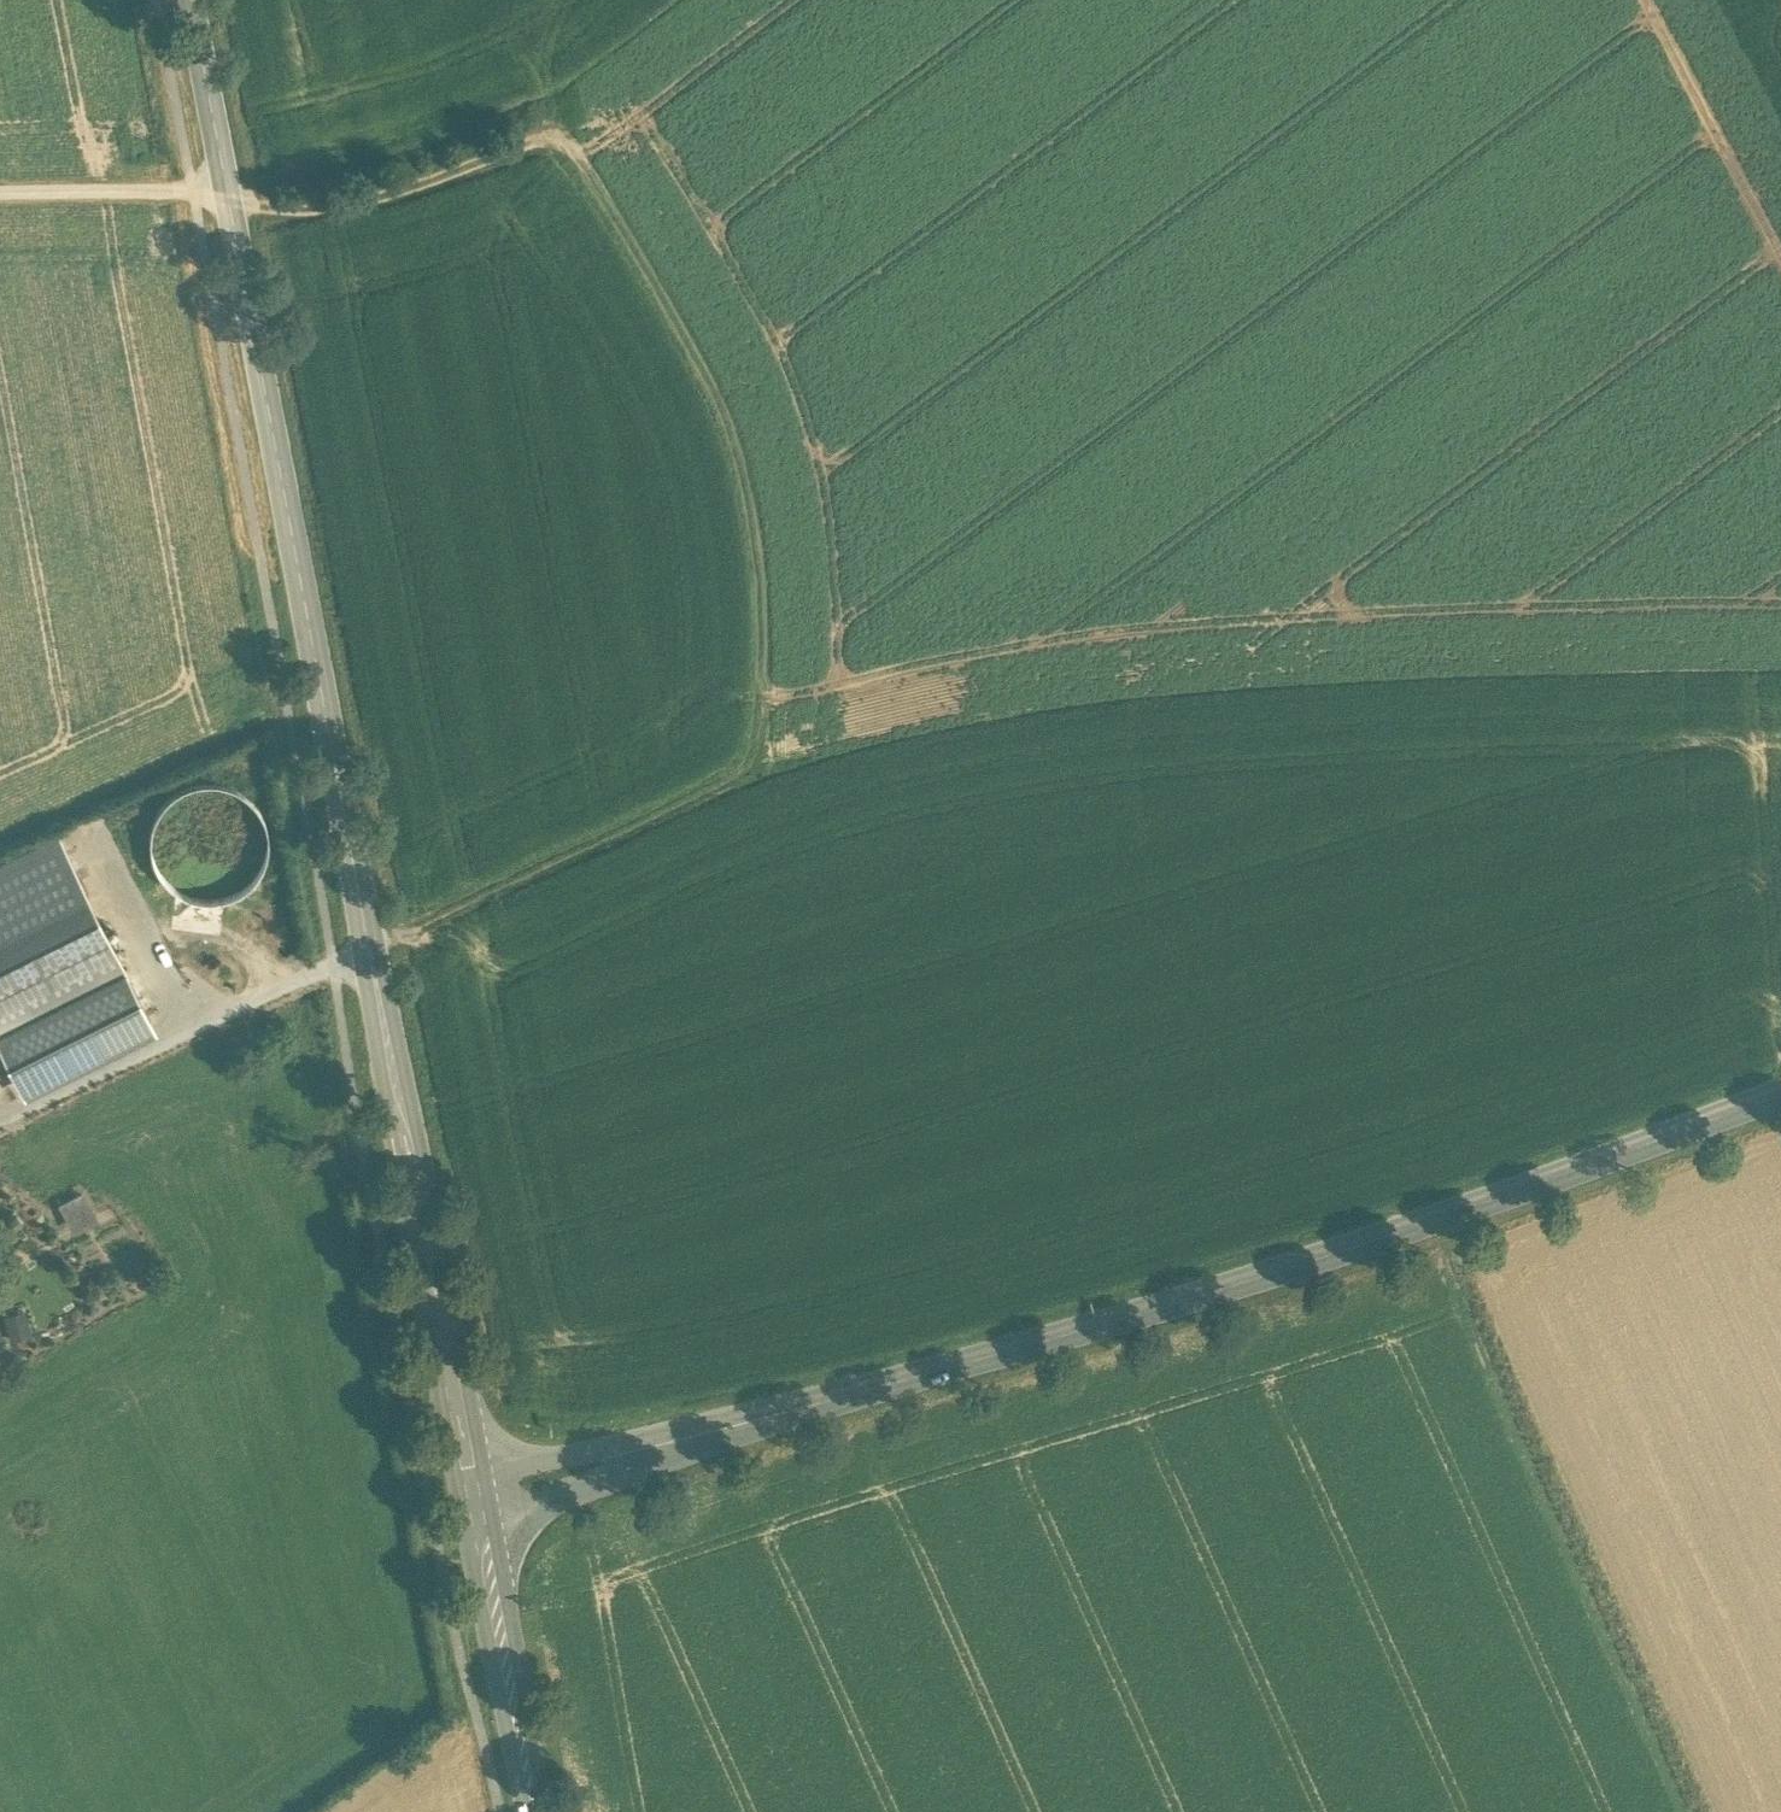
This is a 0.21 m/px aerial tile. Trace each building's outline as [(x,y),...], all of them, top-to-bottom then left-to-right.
[(126,971),(88,895),(0,938),(0,1034),(126,971)] [(11,1066),(0,1045),(0,1071),(11,1066)] [(83,1186),(57,1199),(72,1230),(99,1216),(83,1186)]
